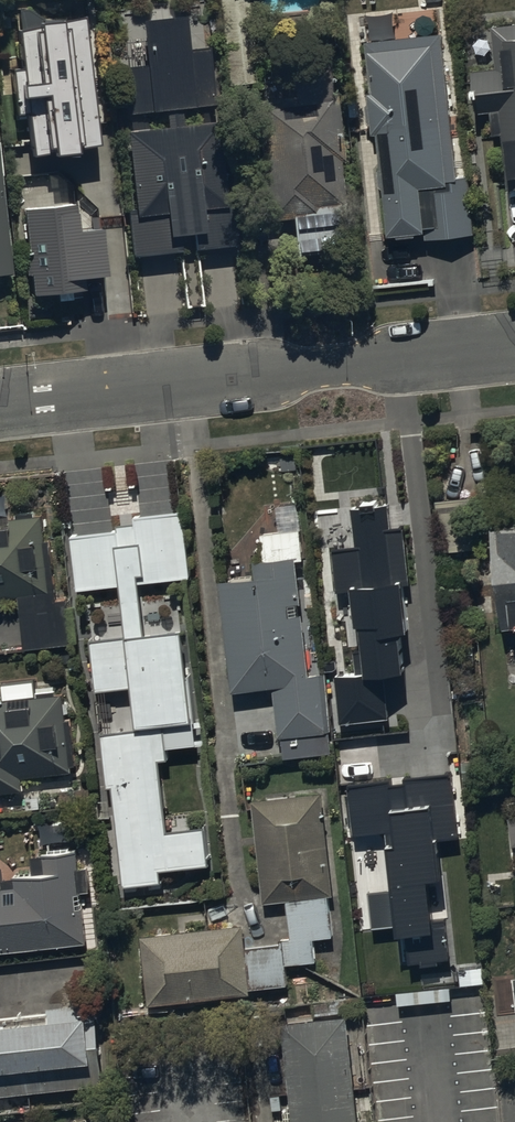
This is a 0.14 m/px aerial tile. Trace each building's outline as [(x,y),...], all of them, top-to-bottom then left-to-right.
[(129,211),(134,259),(183,254),(181,238),(196,236),(198,252),(241,247),(237,209),(229,210),(219,123),(185,127),(183,110),(218,106),(211,47),(191,49),(188,16),(142,21),(147,65),(120,68),(125,116),(167,111),(169,130),(129,134),(137,211),(129,211)] [(34,157),(102,149),(86,18),(19,31),(24,71),(12,72),(18,116),(29,115),(34,157)] [(493,27),(498,69),(474,72),(479,114),(492,113),(494,135),(504,134),(510,192),(514,191),(514,25),(493,27)] [(428,240),(475,235),(469,178),(459,179),(444,33),(366,42),(372,93),(369,93),(374,136),(379,136),(390,238),(427,233),(428,240)] [(338,94),(241,104),(254,225),(294,220),(298,258),(341,254),(336,212),(348,210),(343,164),(346,163),(338,94)] [(14,277),(0,148),(0,279),(14,277)] [(85,281),(107,279),(103,232),(79,234),(76,207),(26,211),(30,256),(25,256),(27,278),(32,277),(34,298),(86,293),(85,281)] [(475,499),(436,502),(441,555),(480,551),(475,499)] [(339,679),(343,724),(391,720),(387,679),(409,677),(404,636),(412,635),(407,587),(413,586),(407,528),(394,529),(392,505),(354,509),(358,547),(334,550),(338,595),(355,593),(359,631),(364,630),(366,652),(357,653),(359,677),(339,679)] [(185,633),(147,637),(141,584),(191,579),(184,512),(135,518),(136,524),(118,526),(119,532),(73,537),(79,592),(122,587),(128,637),(92,642),(98,694),(134,690),(138,730),(102,734),(109,790),(115,789),(127,890),(165,885),(164,874),(212,868),(208,830),(170,834),(162,763),(171,762),(169,750),(199,747),(185,633)] [(4,610),(3,599),(21,597),(27,649),(75,644),(70,601),(59,602),(52,541),(48,542),(45,516),(12,520),(13,529),(0,531),(0,610),(4,610)] [(494,532),(506,634),(514,633),(514,529),(494,532)] [(223,584),(234,695),(275,691),(280,741),(283,741),(285,761),(333,756),(331,732),(333,732),(327,677),(312,678),(305,616),(301,617),(300,607),(304,606),(299,558),(255,562),(257,580),(223,584)] [(26,793),(25,780),(75,775),(74,768),(79,768),(74,720),(69,720),(67,695),(59,696),(58,691),(38,693),(37,680),(2,683),(4,699),(0,700),(0,796),(26,793)] [(394,781),(351,786),(357,837),(390,833),(397,892),(372,895),(376,930),(401,927),(403,940),(409,939),(412,966),(424,965),(424,969),(442,967),(442,964),(453,962),(448,921),(438,922),(434,886),(448,884),(444,843),(462,841),(455,775),(408,780),(408,784),(395,785),(394,781)] [(254,802),(265,906),(288,903),(331,899),(336,898),(324,795),(254,802)] [(0,891),(0,955),(90,946),(85,895),(93,894),(90,870),(81,870),(80,853),(45,856),(47,875),(16,878),(17,889),(0,891)] [(331,899),(288,903),(293,940),(281,941),(282,946),(248,950),(252,992),(290,988),(288,967),(318,964),(316,941),(335,939),(331,899)] [(246,927),(142,938),(149,1008),(253,997),(252,992),(248,950),(246,927)] [(51,1026),(25,1029),(32,1096),(108,1088),(99,1006),(50,1011),(51,1026)] [(32,1096),(25,1029),(0,1031),(0,1099),(32,1096)]
